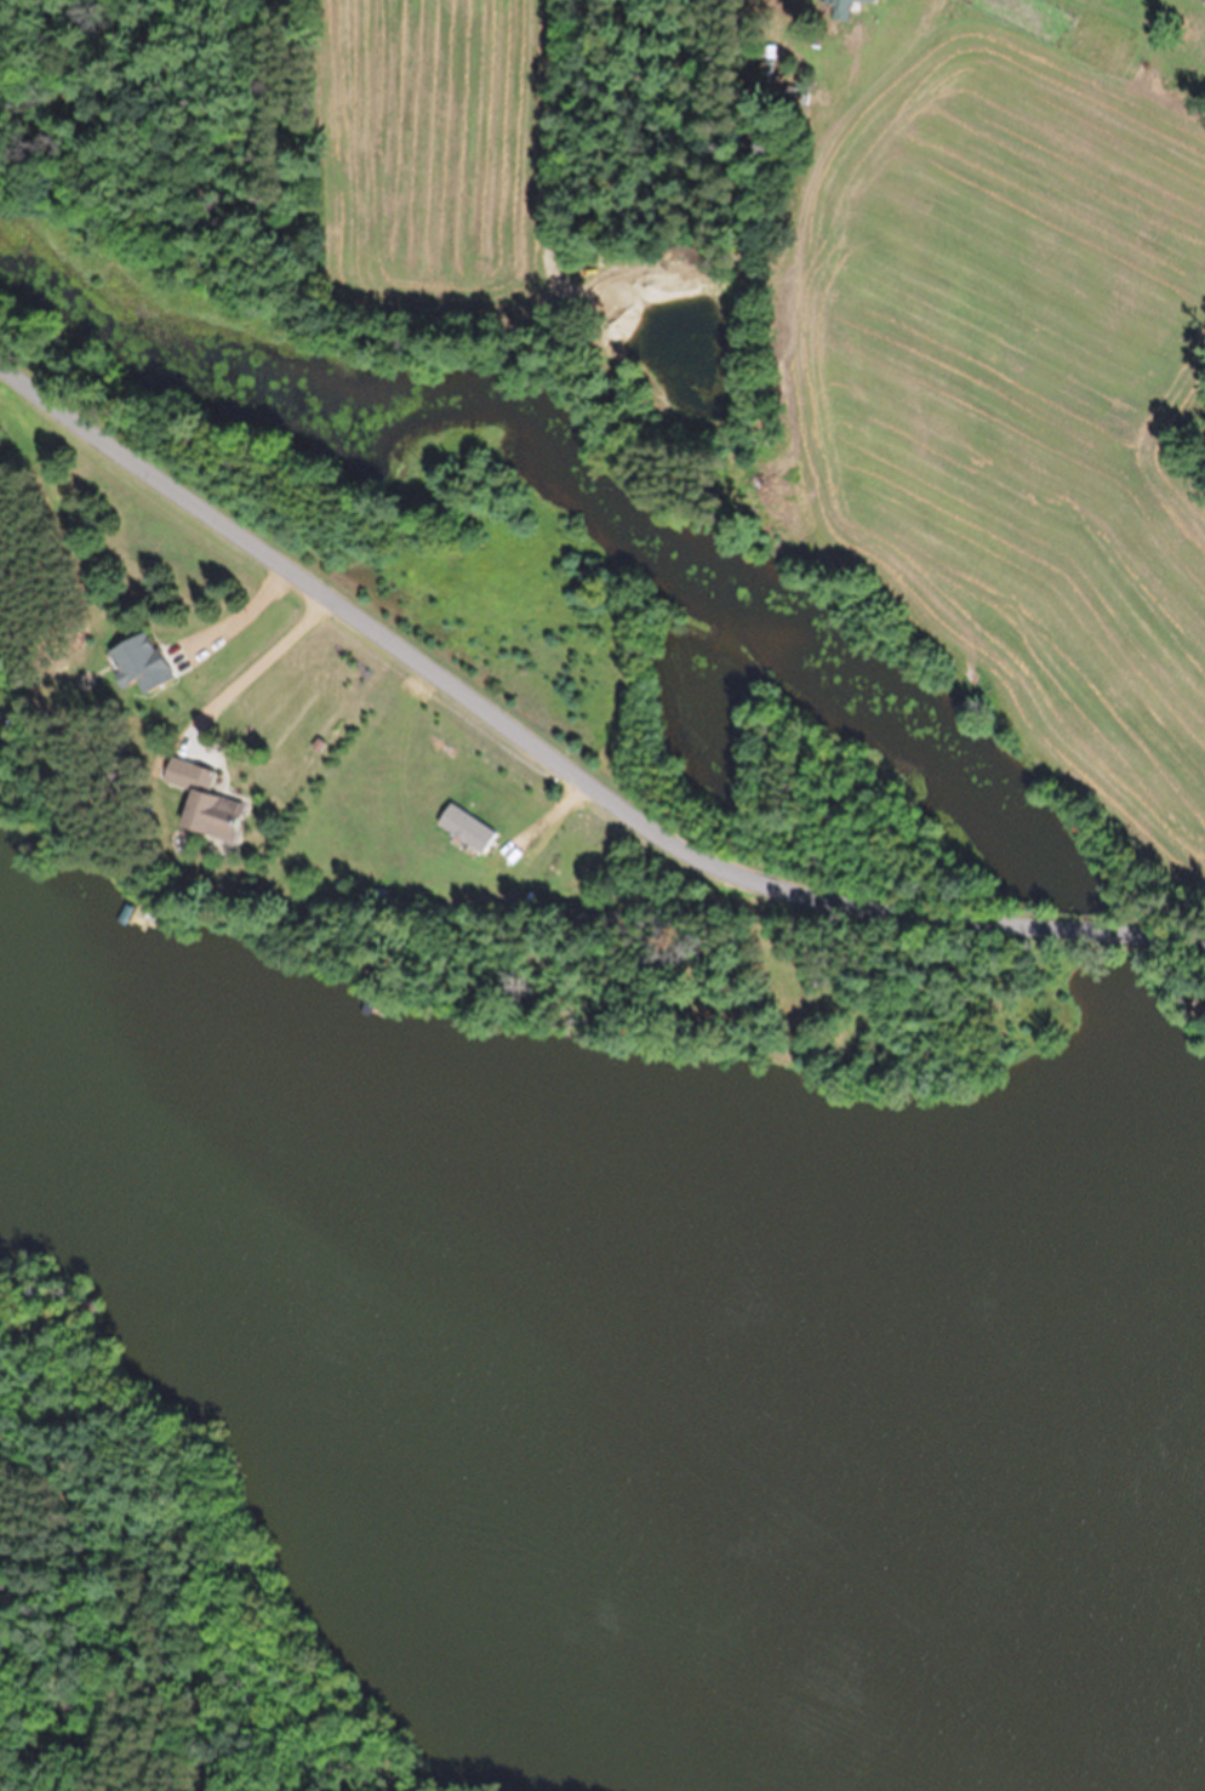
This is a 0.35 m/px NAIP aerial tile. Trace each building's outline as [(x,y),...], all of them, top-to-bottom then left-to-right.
[(830,19),(846,20),(848,0),(832,0),(830,19)] [(142,691),(172,677),(148,628),(106,649),(123,685),(136,679),(142,691)] [(231,841),(242,801),(209,792),(215,770),(193,763),(175,825),(231,841)]
